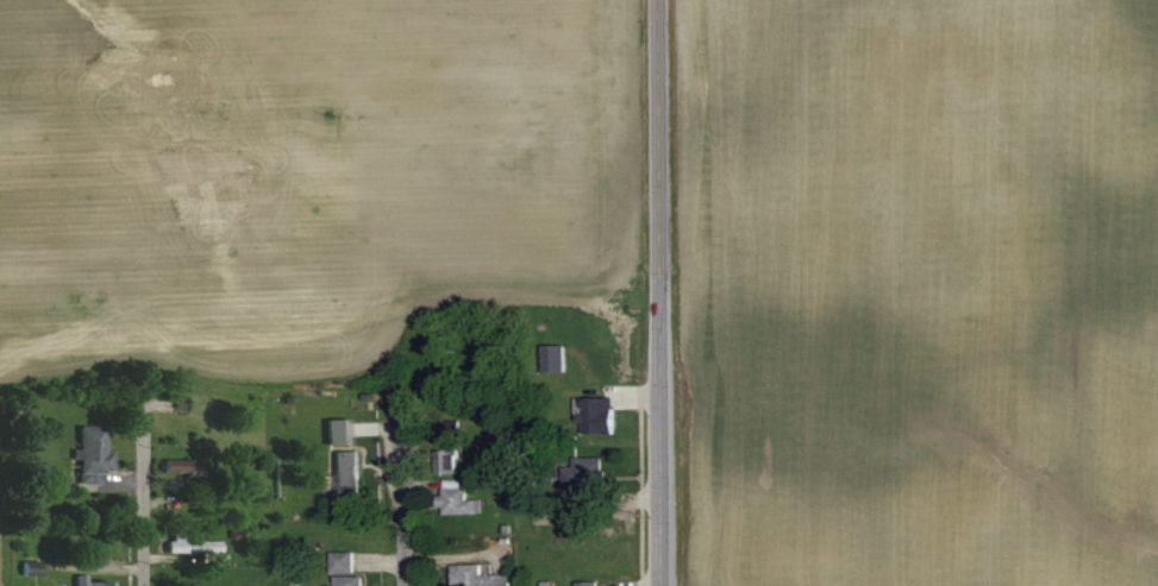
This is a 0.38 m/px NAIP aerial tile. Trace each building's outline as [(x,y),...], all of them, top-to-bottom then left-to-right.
[(543,370),(565,370),(565,343),(543,343),(543,370)] [(614,396),(577,396),(577,432),(614,432),(614,396)] [(351,418),(328,418),(328,443),(351,443),(351,418)] [(437,471),(460,471),(460,420),(437,420),(437,471)] [(107,449),(107,424),(80,424),(80,482),(102,482),(102,470),(113,470),(113,449),(107,449)] [(336,449),(336,496),(359,496),(359,449),(336,449)] [(575,511),(604,511),(604,455),(574,455),(574,466),(564,466),(564,487),(575,487),(575,511)] [(165,459),(165,473),(206,473),(206,459),(165,459)] [(465,478),(444,478),(444,493),(440,493),(440,512),(483,512),(483,498),(465,498),(465,478)] [(222,540),(182,540),(182,532),(175,532),(175,540),(168,540),(168,553),(222,553),(222,540)] [(354,551),(331,551),(331,571),(354,572),(354,551)] [(41,552),(23,552),(23,574),(41,574),(41,552)] [(483,563),(455,563),(455,585),(509,585),(510,572),(483,571),(483,563)] [(87,580),(87,575),(80,575),(80,585),(124,585),(114,585),(114,580),(87,580)] [(336,575),(336,585),(327,585),(363,585),(363,575),(336,575)]
